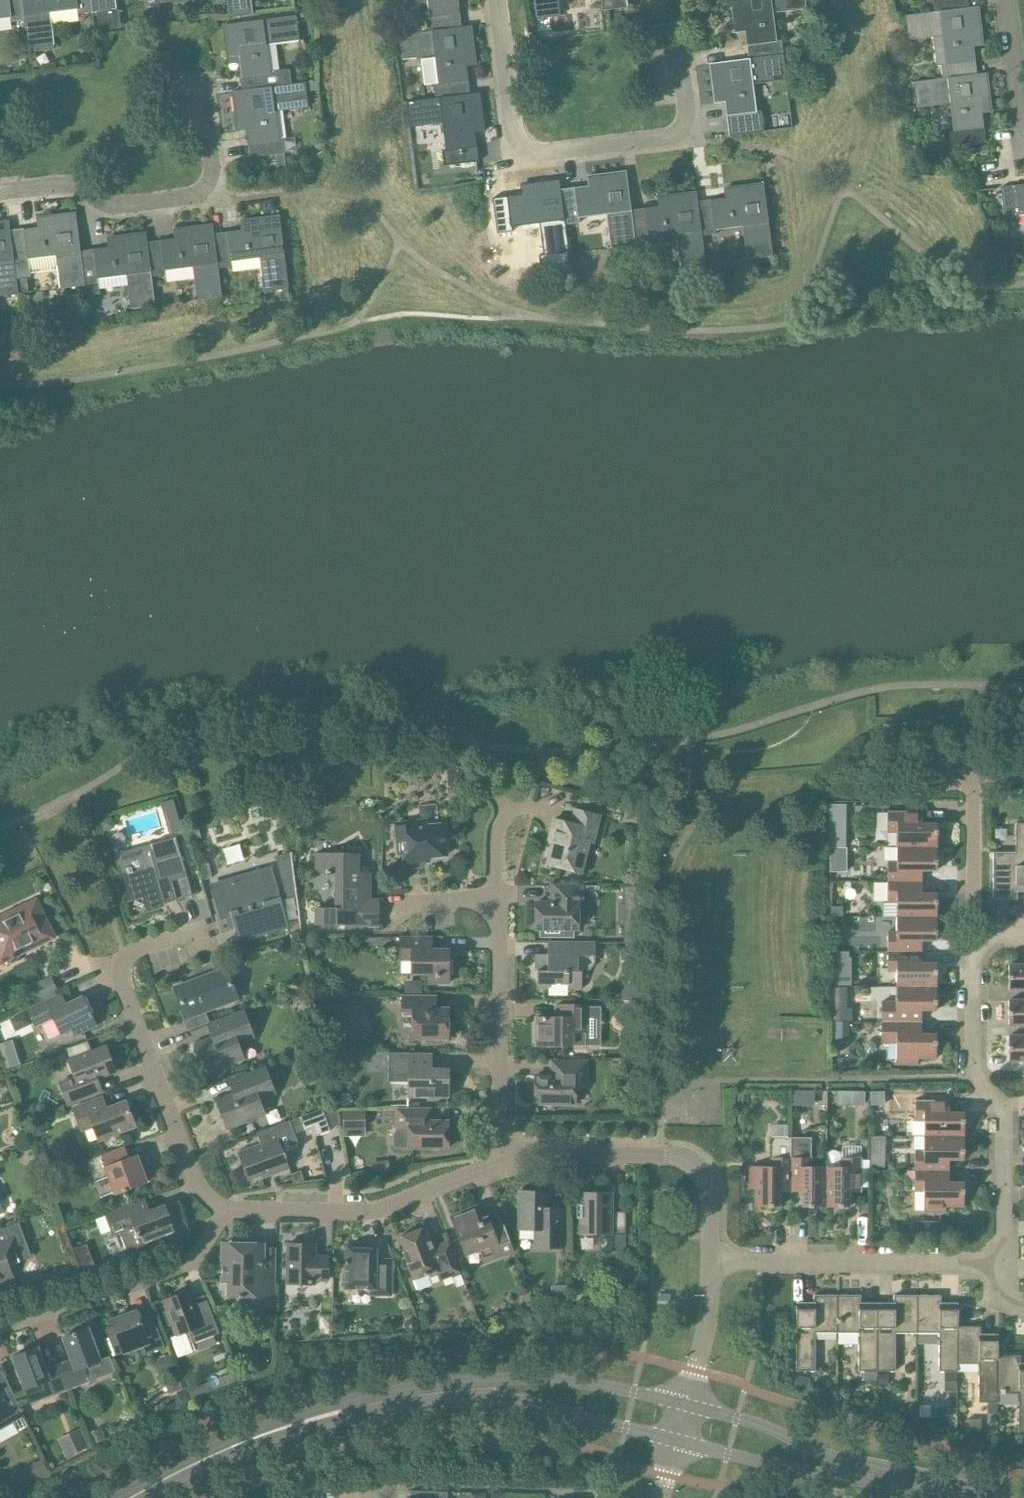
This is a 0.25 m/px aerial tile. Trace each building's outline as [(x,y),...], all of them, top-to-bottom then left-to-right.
[(26,22),(27,21),(24,0),(0,0),(0,21),(12,19),(13,23),(26,22)] [(27,21),(26,22),(30,51),(55,47),(50,14),(79,11),(79,15),(93,13),(92,0),(24,0),(27,21)] [(93,13),(118,10),(117,0),(92,0),(93,13)] [(229,18),(253,14),(251,0),(226,0),(229,18)] [(431,17),(426,18),(427,32),(427,33),(462,28),(462,27),(459,0),(429,0),(431,17)] [(537,20),(561,17),(559,0),(535,0),(537,20)] [(603,12),(627,9),(626,0),(601,0),(603,12)] [(785,56),(783,42),(778,43),(775,15),(808,11),(807,0),(732,0),(736,33),(746,32),(750,61),(785,56)] [(936,13),(969,8),(968,0),(934,0),(936,13)] [(936,13),(908,16),(911,41),(933,38),(944,37),(948,64),(943,64),(944,79),(978,75),(975,48),(974,42),(984,41),(979,7),(969,8),(936,13)] [(122,28),(120,10),(97,13),(100,31),(122,28)] [(237,60),(242,92),(293,85),(293,84),(291,71),(270,74),(267,46),(300,41),(297,17),(224,26),(228,61),(237,60)] [(427,32),(400,35),(403,60),(436,56),(440,85),(435,85),(437,98),(437,99),(471,95),(471,94),(467,66),(467,60),(471,60),(476,59),(472,26),(462,27),(462,28),(427,33),(427,32)] [(788,80),(785,56),(750,61),(713,66),(718,104),(728,103),(732,131),(766,127),(764,111),(758,112),(754,84),(788,80)] [(944,79),(916,83),(919,108),(953,104),(956,132),(951,132),(953,147),(986,143),(983,115),(982,109),(992,107),(988,73),(978,75),(944,79)] [(242,92),(232,93),(237,128),(246,127),(250,159),(285,154),(283,139),(279,140),(275,113),(308,108),(305,83),(293,84),(293,85),(242,92)] [(437,98),(409,102),(412,127),(445,123),(448,151),(443,151),(445,166),(480,162),(476,134),(475,127),(477,127),(485,126),(480,93),(471,94),(471,95),(437,99),(437,98)] [(590,188),(563,191),(567,225),(580,224),(580,219),(608,216),(612,249),(637,246),(633,211),(628,173),(594,177),(596,187),(590,188)] [(529,194),(494,199),(498,234),(516,232),(516,227),(541,224),(545,255),(541,256),(542,268),(572,265),(571,254),(567,226),(567,225),(563,191),(562,182),(528,186),(529,194)] [(1002,188),(1007,222),(1021,220),(1020,214),(1023,213),(1023,185),(1002,188)] [(699,203),(703,237),(704,237),(718,236),(717,230),(745,227),(749,260),(774,257),(765,186),(732,190),(733,199),(727,199),(699,203)] [(704,198),(728,196),(728,187),(704,189),(704,198)] [(633,211),(637,246),(651,244),(650,239),(679,236),(683,269),(707,266),(704,237),(703,237),(699,203),(698,194),(665,198),(667,207),(661,208),(633,211)] [(11,231),(17,279),(32,277),(29,260),(57,257),(62,291),(86,288),(81,253),(76,214),(41,218),(43,227),(11,231)] [(246,231),(214,235),(213,235),(218,270),(219,270),(233,268),(232,263),(259,259),(264,293),(289,290),(279,217),(245,221),(246,231)] [(17,279),(11,231),(9,222),(0,223),(0,298),(19,296),(17,279)] [(152,279),(153,279),(167,277),(166,272),(193,268),(197,301),(223,298),(219,270),(218,270),(213,235),(214,235),(213,225),(178,230),(179,240),(147,244),(152,279)] [(81,253),(86,288),(99,286),(99,281),(127,277),(131,310),(156,307),(153,279),(152,279),(147,244),(146,234),(113,238),(114,249),(81,253)] [(467,791),(465,767),(457,767),(449,768),(450,787),(450,792),(467,791)] [(180,821),(174,799),(161,804),(170,834),(187,829),(184,820),(180,821)] [(835,870),(854,869),(851,801),(832,802),(835,870)] [(601,815),(575,809),(572,823),(554,819),(549,840),(553,840),(547,863),(582,872),(590,841),(594,842),(601,815)] [(899,845),(940,846),(940,823),(920,822),(920,810),(891,810),(890,830),(899,830),(899,845)] [(428,825),(427,820),(397,823),(400,853),(404,853),(405,867),(420,865),(420,861),(430,860),(430,856),(447,854),(444,823),(428,825)] [(1023,888),(1023,823),(1016,823),(1017,852),(994,852),(994,898),(1018,898),(1018,891),(1021,891),(1023,888)] [(193,894),(176,837),(119,853),(131,896),(146,892),(150,906),(193,894)] [(940,846),(899,845),(899,860),(890,860),(890,880),(919,881),(919,869),(939,870),(940,846)] [(294,871),(288,853),(274,858),(279,875),(294,871)] [(360,853),(318,853),(318,873),(337,873),(337,890),(336,890),(334,891),(334,892),(333,893),(333,894),(334,895),(334,896),(335,897),(337,898),(337,908),(317,907),(317,925),(357,925),(357,901),(369,901),(370,872),(360,872),(360,853)] [(289,927),(273,870),(215,886),(223,914),(231,912),(236,929),(243,927),(247,939),(289,927)] [(919,892),(919,881),(890,880),(890,900),(899,900),(898,915),(939,916),(939,893),(919,892)] [(538,901),(537,928),(540,928),(540,936),(574,937),(574,929),(579,929),(580,915),(583,915),(583,885),(553,884),(553,901),(538,901)] [(0,927),(0,962),(1,964),(27,951),(25,947),(52,934),(36,901),(3,917),(6,924),(0,927)] [(831,906),(831,916),(841,916),(842,906),(831,906)] [(889,950),(918,950),(918,939),(938,940),(939,916),(898,915),(898,930),(889,930),(889,950)] [(426,937),(403,936),(402,958),(414,958),(413,972),(429,973),(429,982),(450,983),(450,949),(426,949),(426,937)] [(315,940),(307,948),(316,958),(324,950),(315,940)] [(596,942),(549,941),(549,953),(537,953),(537,971),(538,971),(538,987),(550,987),(550,983),(569,983),(569,987),(583,988),(583,972),(585,972),(587,971),(588,971),(592,967),(594,965),(596,963),(596,942)] [(839,949),(838,982),(855,983),(855,949),(839,949)] [(898,985),(938,986),(938,962),(918,962),(918,950),(889,950),(889,970),(898,970),(898,985)] [(1009,965),(1009,989),(1023,989),(1023,965),(1009,965)] [(238,999),(226,968),(176,987),(187,1018),(238,999)] [(59,992),(54,981),(31,992),(36,1003),(59,992)] [(938,1009),(938,986),(898,985),(897,1000),(883,1000),(883,1020),(917,1020),(917,1009),(938,1009)] [(36,1006),(28,1010),(35,1027),(51,1019),(56,1020),(50,1023),(46,1028),(49,1036),(56,1035),(62,1033),(72,1027),(76,1034),(96,1025),(83,997),(72,1002),(67,992),(69,992),(68,990),(57,996),(36,1006)] [(437,994),(403,994),(403,1015),(413,1015),(413,1038),(449,1038),(449,1037),(453,1035),(454,1033),(455,1032),(456,1030),(456,1027),(455,1025),(454,1024),(453,1022),(451,1022),(449,1021),(449,1007),(436,1007),(437,994)] [(1009,1000),(1009,1024),(1023,1025),(1023,1000),(1009,1000)] [(587,1004),(563,1004),(563,1017),(537,1017),(537,1045),(587,1045),(587,1004)] [(254,1036),(244,1011),(216,1021),(221,1035),(197,1044),(207,1071),(243,1057),(237,1042),(254,1036)] [(26,1012),(10,1019),(16,1032),(32,1024),(26,1012)] [(917,1020),(883,1020),(882,1041),(897,1041),(897,1063),(919,1063),(919,1057),(937,1057),(937,1033),(917,1033),(917,1020)] [(850,1022),(836,1022),(836,1042),(850,1042),(850,1022)] [(1009,1036),(1008,1060),(1023,1060),(1023,1036),(1009,1036)] [(115,1071),(106,1046),(70,1060),(76,1077),(61,1083),(69,1104),(95,1094),(90,1080),(115,1071)] [(17,1051),(3,1055),(7,1066),(20,1062),(17,1051)] [(426,1052),(389,1052),(388,1081),(408,1081),(408,1096),(448,1097),(448,1069),(426,1068),(426,1052)] [(587,1061),(559,1061),(559,1075),(536,1075),(536,1103),(576,1103),(576,1085),(587,1085),(587,1061)] [(274,1092),(265,1067),(237,1077),(242,1091),(218,1100),(228,1127),(264,1114),(258,1098),(274,1092)] [(103,1109),(99,1099),(73,1108),(82,1132),(94,1128),(99,1140),(136,1126),(127,1101),(103,1109)] [(925,1136),(965,1136),(965,1112),(945,1112),(945,1100),(915,1100),(915,1120),(925,1120),(925,1136)] [(420,1108),(396,1107),(395,1131),(394,1134),(394,1145),(397,1147),(447,1147),(448,1121),(420,1120),(420,1108)] [(323,1108),(299,1117),(304,1130),(314,1126),(318,1135),(331,1130),(323,1108)] [(366,1130),(366,1111),(343,1111),(344,1130),(366,1130)] [(262,1144),(238,1153),(248,1179),(263,1173),(264,1177),(290,1167),(283,1149),(279,1140),(295,1134),(290,1120),(257,1132),(262,1144)] [(965,1136),(925,1136),(925,1151),(915,1151),(915,1170),(945,1170),(945,1159),(965,1159),(965,1136)] [(751,1166),(751,1188),(756,1188),(756,1206),(780,1206),(780,1191),(792,1191),(792,1186),(792,1137),(772,1137),(772,1156),(772,1166),(751,1166)] [(827,1206),(827,1166),(812,1166),(812,1137),(792,1137),(792,1186),(803,1186),(803,1206),(827,1206)] [(129,1157),(125,1146),(87,1160),(95,1181),(109,1176),(115,1193),(156,1178),(151,1166),(143,1169),(137,1154),(129,1157)] [(827,1166),(827,1206),(850,1206),(849,1186),(862,1186),(870,1187),(870,1160),(862,1159),(862,1156),(842,1156),(842,1155),(841,1154),(839,1152),(836,1151),(832,1151),(829,1152),(828,1154),(827,1156),(827,1166)] [(945,1170),(915,1170),(915,1190),(924,1190),(924,1211),(946,1212),(946,1206),(965,1206),(965,1182),(945,1182),(945,1170)] [(550,1191),(520,1191),(520,1229),(536,1229),(536,1247),(564,1247),(564,1217),(549,1217),(550,1191)] [(613,1191),(579,1191),(579,1234),(600,1234),(600,1251),(625,1251),(626,1211),(613,1211),(613,1191)] [(143,1213),(139,1201),(105,1213),(111,1230),(115,1238),(121,1235),(127,1250),(128,1251),(129,1251),(130,1252),(131,1252),(143,1247),(142,1246),(176,1233),(166,1205),(143,1213)] [(483,1218),(478,1205),(452,1216),(467,1253),(480,1248),(485,1261),(515,1248),(499,1209),(486,1215),(487,1217),(483,1218)] [(940,1234),(940,1220),(929,1220),(929,1234),(940,1234)] [(20,1222),(0,1229),(0,1286),(15,1281),(5,1255),(29,1246),(20,1222)] [(434,1246),(426,1226),(398,1237),(414,1279),(437,1270),(441,1279),(460,1272),(448,1241),(434,1246)] [(264,1243),(223,1242),(223,1281),(229,1281),(229,1296),(253,1296),(253,1303),(271,1303),(271,1288),(263,1288),(264,1243)] [(316,1243),(289,1243),(288,1283),(315,1283),(315,1279),(328,1280),(328,1256),(316,1255),(316,1243)] [(377,1248),(347,1248),(346,1287),(371,1288),(371,1295),(391,1295),(392,1259),(377,1259),(377,1248)] [(197,1309),(190,1290),(164,1300),(177,1334),(172,1336),(180,1357),(197,1351),(193,1342),(219,1333),(209,1305),(197,1309)] [(838,1331),(838,1295),(814,1295),(814,1302),(812,1302),(809,1305),(797,1305),(797,1370),(816,1370),(816,1331),(838,1331)] [(861,1295),(838,1295),(838,1331),(859,1331),(859,1370),(864,1370),(864,1381),(878,1381),(878,1370),(878,1305),(866,1305),(863,1302),(861,1302),(861,1295)] [(896,1331),(918,1331),(918,1295),(894,1295),(894,1302),(892,1302),(889,1305),(878,1305),(878,1370),(896,1370),(896,1331)] [(941,1295),(918,1295),(918,1331),(939,1332),(939,1370),(958,1370),(958,1363),(958,1326),(958,1306),(946,1305),(943,1303),(941,1302),(941,1295)] [(530,1312),(519,1305),(511,1317),(523,1324),(522,1326),(533,1326),(533,1312),(531,1311),(530,1312)] [(237,1324),(231,1308),(218,1313),(225,1329),(237,1324)] [(140,1319),(136,1310),(112,1320),(114,1325),(106,1328),(116,1355),(138,1347),(141,1356),(165,1347),(152,1314),(140,1319)] [(958,1363),(979,1363),(979,1401),(998,1401),(998,1392),(998,1355),(998,1337),(986,1336),(983,1334),(981,1333),(981,1326),(958,1326),(958,1363)] [(72,1360),(59,1364),(68,1388),(89,1380),(84,1366),(101,1360),(89,1328),(64,1337),(72,1360)] [(68,1388),(59,1364),(47,1369),(38,1347),(13,1356),(30,1402),(68,1388)] [(177,1372),(171,1355),(154,1361),(160,1378),(177,1372)] [(1023,1431),(1023,1363),(1023,1362),(1021,1362),(1021,1355),(998,1355),(998,1392),(1019,1392),(1019,1431),(1023,1431)] [(10,1384),(0,1389),(0,1429),(24,1416),(10,1384)] [(90,1447),(81,1428),(58,1439),(68,1458),(90,1447)] [(448,1491),(411,1490),(410,1497),(448,1497),(448,1491)]
